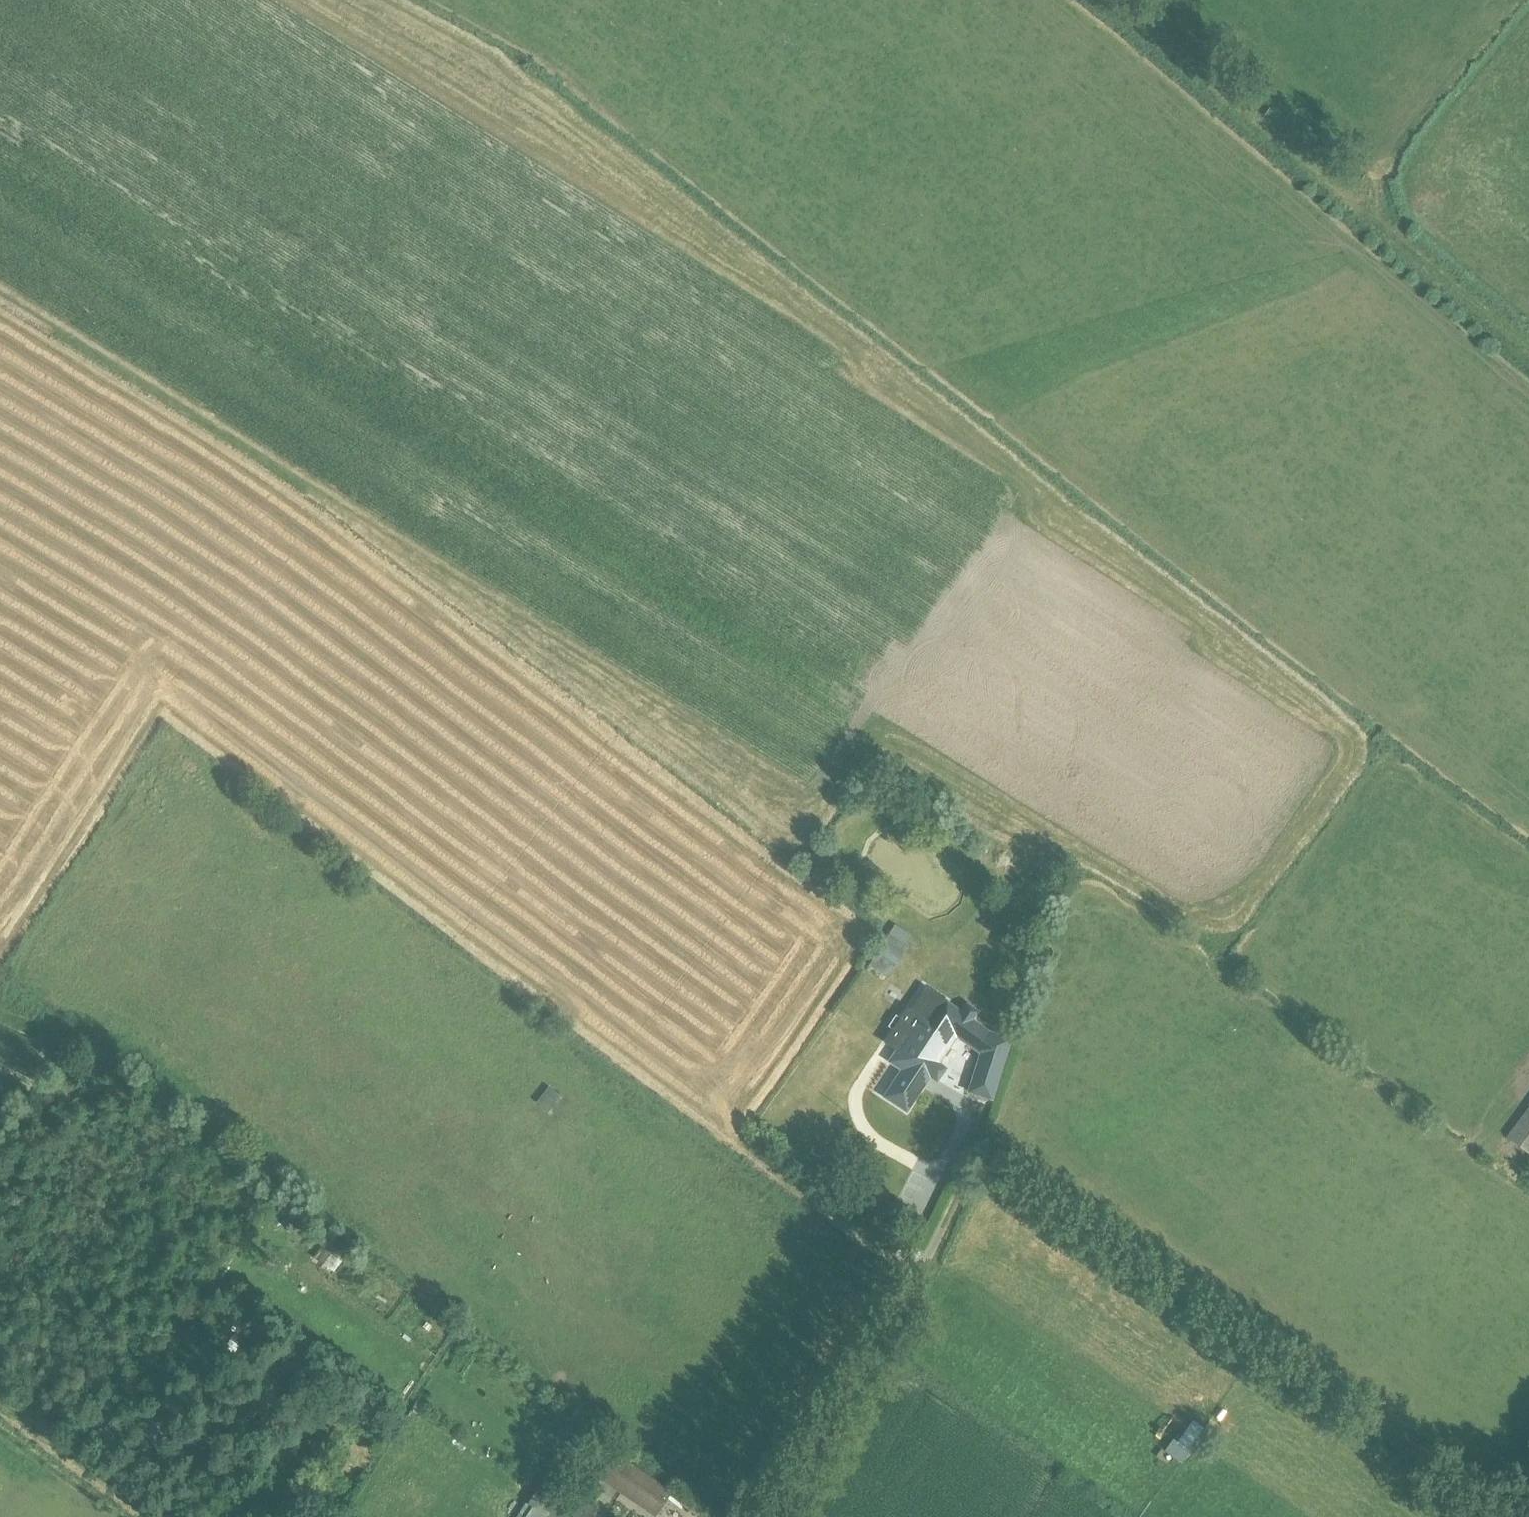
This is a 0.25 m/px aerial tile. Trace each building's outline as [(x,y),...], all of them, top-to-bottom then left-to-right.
[(892,931),(868,966),(886,978),(908,946),(905,944),(907,940),(892,931)] [(962,1012),(947,1001),(934,993),(926,988),(912,1008),(908,1006),(885,1040),(897,1048),(887,1063),(900,1071),(882,1098),(907,1114),(930,1079),(937,1084),(947,1069),(941,1063),(957,1038),(979,1054),(967,1093),(993,1101),(1012,1039),(990,1032),(974,1020),(979,1012),(968,1004),(962,1012)] [(554,1107),(564,1093),(553,1084),(542,1098),(554,1107)] [(1507,1138),(1528,1154),(1528,1109),(1507,1138)] [(324,1243),(314,1255),(336,1273),(346,1260),(324,1243)] [(1173,1438),(1164,1450),(1182,1462),(1188,1453),(1189,1454),(1206,1430),(1192,1420),(1177,1441),(1173,1438)] [(617,1454),(600,1479),(655,1516),(672,1492),(617,1454)] [(547,1516),(592,1516),(597,1509),(565,1489),(554,1507),(547,1516)] [(554,1507),(534,1494),(527,1505),(532,1508),(526,1516),(547,1516),(554,1507)]
